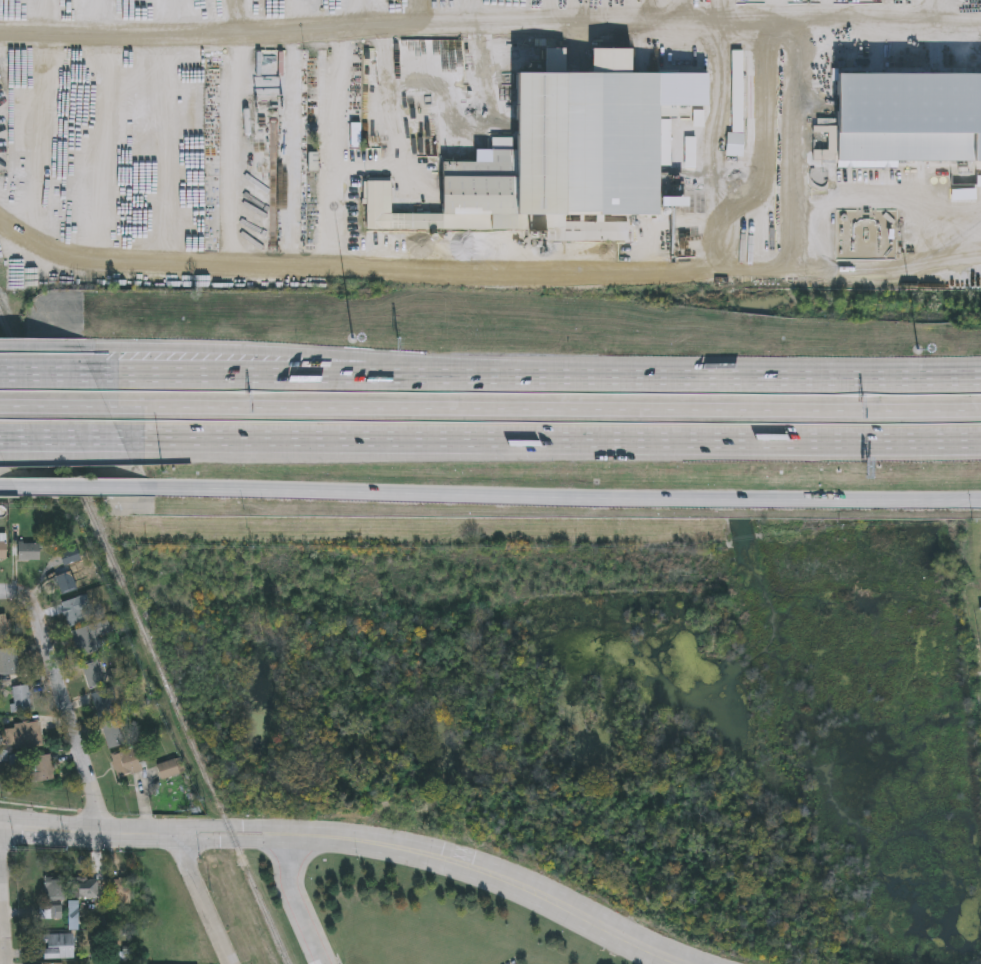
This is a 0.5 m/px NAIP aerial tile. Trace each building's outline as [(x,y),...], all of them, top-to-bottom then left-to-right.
[(668,217),(626,219),(627,241),(544,245),(543,220),(529,220),(527,228),(368,235),(366,184),(396,182),(397,216),(439,215),(437,165),(488,163),(490,152),(509,152),(506,76),(544,75),(543,51),(562,50),(563,75),(588,74),(587,52),(626,50),(627,77),(704,73),(705,107),(656,110),(660,193),(667,195),(668,217)] [(832,75),(980,76),(980,164),(832,163),(832,75)] [(8,561),(0,561),(0,535),(8,535),(8,561)] [(62,597),(55,573),(65,570),(59,547),(76,543),(82,563),(73,565),(81,591),(62,597)] [(41,563),(19,563),(19,545),(41,545),(41,563)] [(64,603),(84,599),(89,624),(69,628),(64,603)] [(8,643),(0,643),(0,617),(8,617),(8,643)] [(98,653),(80,659),(72,634),(90,628),(98,653)] [(20,676),(0,677),(0,651),(19,650),(20,676)] [(107,685),(91,691),(83,667),(98,662),(107,685)] [(14,713),(12,688),(30,687),(32,712),(14,713)] [(92,696),(108,690),(116,714),(100,719),(92,696)] [(105,723),(121,721),(124,747),(109,749),(105,723)] [(7,749),(6,725),(43,723),(44,748),(7,749)] [(136,749),(143,771),(119,779),(112,756),(136,749)] [(29,782),(29,756),(54,756),(54,782),(29,782)] [(186,773),(163,781),(158,766),(181,758),(186,773)] [(66,901),(45,901),(45,879),(66,879),(66,901)] [(100,899),(79,899),(79,881),(100,881),(100,899)] [(114,881),(130,881),(130,897),(114,898),(114,881)] [(63,907),(63,921),(41,921),(41,907),(63,907)] [(76,936),(76,960),(45,960),(45,936),(76,936)]
